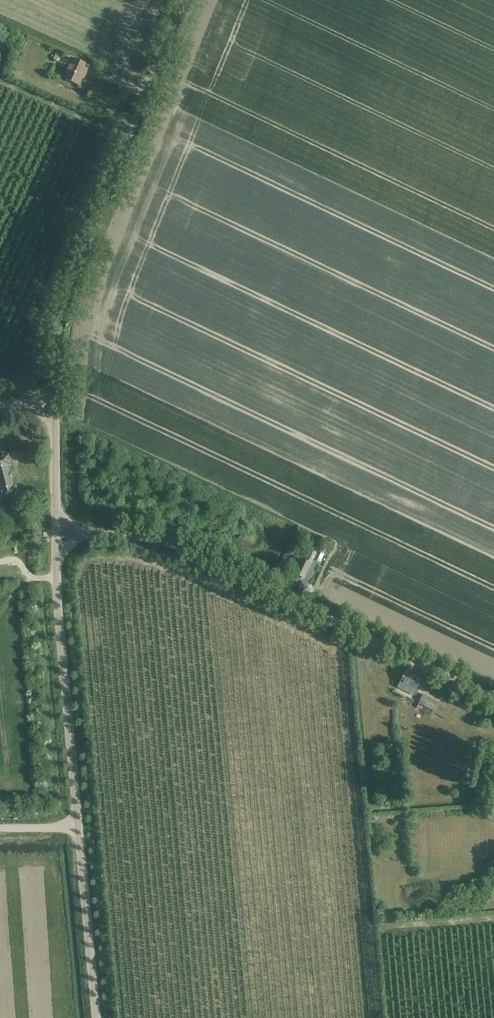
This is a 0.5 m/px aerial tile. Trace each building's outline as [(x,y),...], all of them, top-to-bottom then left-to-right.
[(88,65),(71,58),(69,63),(70,64),(64,79),(78,85),(83,74),(85,74),(88,65)] [(8,455),(0,457),(0,492),(2,499),(18,495),(15,485),(12,486),(7,465),(10,465),(8,455)] [(301,559),(295,573),(304,578),(313,558),(320,561),(326,547),(320,544),(318,550),(311,547),(304,560),(301,559)] [(413,695),(421,679),(405,671),(397,687),(413,695)] [(439,702),(434,700),(423,694),(418,703),(434,711),(439,702)] [(460,699),(457,705),(470,712),(474,705),(460,699)]
